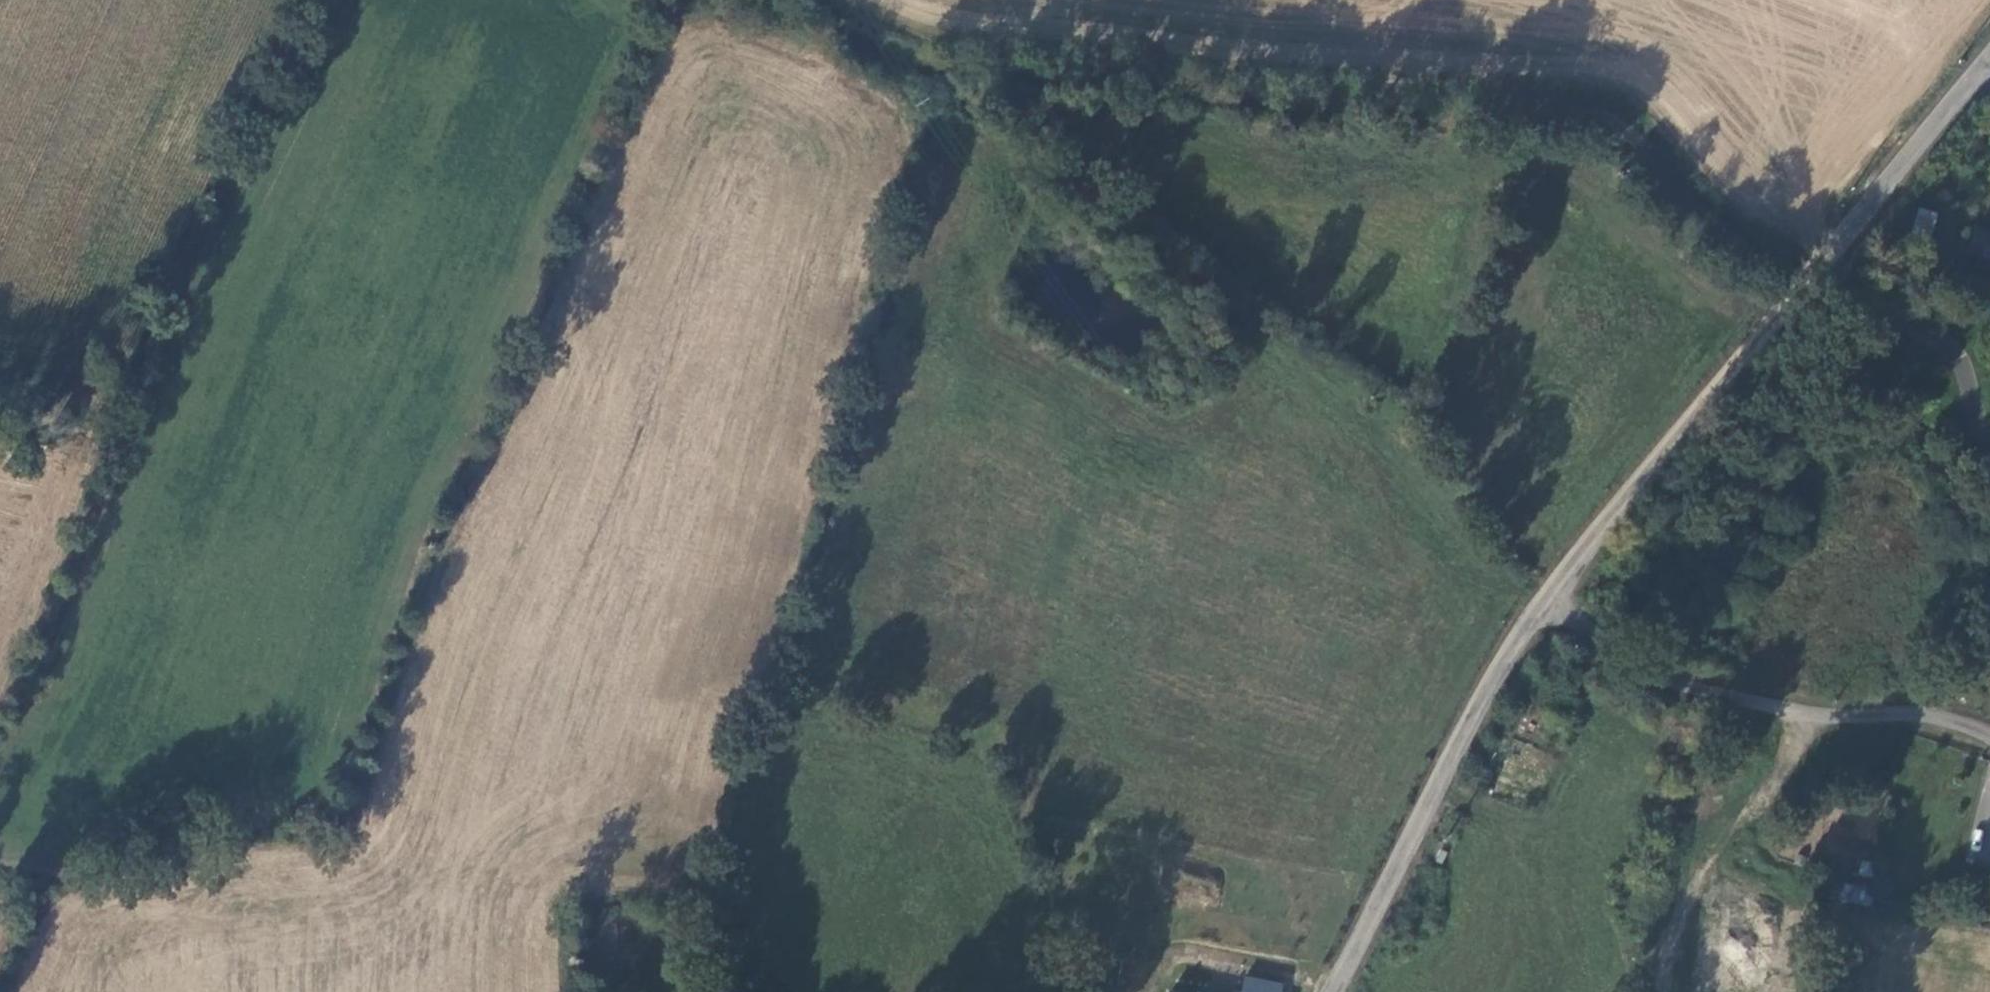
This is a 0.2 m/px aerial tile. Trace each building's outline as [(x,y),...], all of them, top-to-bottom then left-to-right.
[(1931,231),(1935,213),(1920,210),(1916,227),(1931,231)] [(1976,212),(1966,236),(1989,245),(1989,218),(1976,212)] [(1553,632),(1555,641),(1564,639),(1563,630),(1553,632)] [(1869,903),(1872,889),(1848,885),(1845,900),(1869,903)] [(1295,981),(1259,976),(1257,991),(1293,991),(1295,981)] [(1168,981),(1165,991),(1239,991),(1168,981)]
